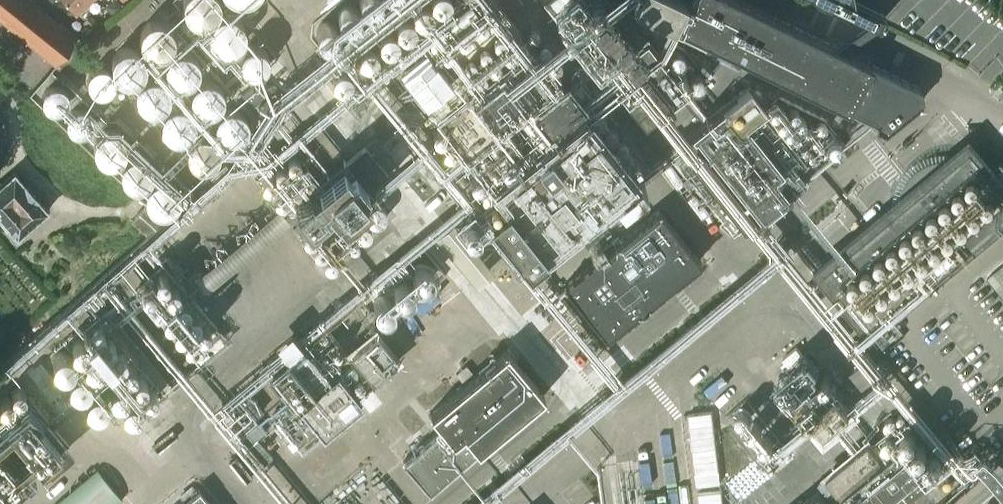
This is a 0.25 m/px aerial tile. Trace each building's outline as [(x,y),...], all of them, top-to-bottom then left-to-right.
[(56,63),(77,37),(32,0),(0,0),(0,16),(56,63)] [(75,9),(86,0),(67,0),(75,9)] [(219,0),(218,0),(182,0),(183,6),(185,11),(190,15),(195,18),(200,19),(206,18),(211,15),(215,11),(218,6),(219,0)] [(360,4),(357,1),(355,0),(344,0),(342,1),(339,4),(337,8),(336,12),(337,16),(339,20),(343,23),(347,25),(352,25),(356,23),(360,20),(362,16),(363,12),(362,8),(360,4)] [(375,33),(376,34),(390,53),(395,59),(414,83),(440,115),(444,121),(462,144),(464,147),(465,148),(469,153),(480,167),(491,181),(498,190),(543,247),(574,223),(615,191),(632,178),(627,171),(642,159),(616,126),(601,138),(580,112),(580,111),(576,106),(573,102),(560,86),(553,77),(540,60),(538,58),(533,52),(528,46),(513,27),(503,14),(493,0),(417,0),(414,2),(383,27),(380,29),(375,33)] [(643,118),(644,117),(646,119),(683,87),(644,37),(627,50),(588,0),(550,0),(643,118)] [(673,16),(682,0),(638,0),(673,16)] [(672,20),(875,121),(873,124),(884,130),(897,119),(920,100),(919,86),(833,44),(743,0),(682,0),(672,20)] [(824,0),(827,1),(828,1),(830,0),(868,19),(876,23),(877,23),(878,22),(879,22),(881,20),(882,18),(883,16),(883,13),(856,0),(823,0),(824,0)] [(245,30),(244,24),(241,19),(237,15),(232,12),(226,11),(220,12),(215,15),(211,20),(209,25),(208,31),(209,36),(212,41),(216,45),(221,47),(227,48),(233,47),(238,44),(242,40),(244,35),(245,30)] [(83,16),(89,24),(93,20),(87,13),(83,16)] [(175,40),(176,35),(175,29),(173,24),(169,20),(165,17),(159,16),(154,15),(148,17),(144,20),(140,24),(138,29),(137,34),(137,40),(140,45),(143,49),(148,52),(153,54),(159,54),(164,53),(169,50),(173,45),(175,40)] [(340,24),(338,20),(335,17),(331,15),(327,15),(323,15),(319,17),(316,20),(314,24),(314,28),(314,33),(317,37),(320,40),(325,41),(329,41),(334,40),(337,37),(339,33),(340,28),(340,24)] [(876,23),(868,19),(848,33),(833,44),(842,48),(856,38),(876,23)] [(272,62),(273,57),(272,51),(269,46),(264,42),(259,40),(253,40),(247,42),(242,45),(239,51),(238,57),(239,62),(241,67),(245,71),(250,73),(255,74),(261,73),(266,71),(270,67),(272,62)] [(144,67),(145,62),(144,57),(142,52),(138,48),(134,46),(129,45),(123,46),(119,48),(115,52),(112,56),(111,61),(112,67),(114,71),(118,75),(123,78),(128,79),(133,78),(138,76),(142,72),(144,67)] [(199,62),(198,56),(195,52),(191,48),(185,47),(180,47),(175,48),(170,51),(167,56),(166,61),(166,66),(168,72),(171,76),(176,79),(182,80),(187,79),(192,77),(196,73),(199,67),(199,62)] [(115,79),(114,74),(111,70),(108,66),(103,64),(98,64),(93,66),(89,69),(86,74),(85,79),(86,83),(88,87),(91,91),(95,93),(100,94),(104,93),(109,91),(112,88),(114,84),(115,79)] [(224,83),(264,131),(280,113),(241,68),(224,83)] [(170,95),(171,90),(170,85),(167,80),(163,75),(158,73),(152,72),(146,73),(141,76),(137,81),(135,86),(134,92),(136,98),(138,102),(142,105),(146,108),(151,109),(156,108),(161,107),(165,104),(168,100),(170,95)] [(223,97),(223,92),(223,86),(220,81),(215,78),(210,76),(204,75),(199,77),(195,81),(192,86),(190,91),(191,96),(193,101),(197,105),(202,107),(207,108),(212,108),(216,105),(220,102),(223,97)] [(69,92),(67,88),(64,85),(60,83),(56,82),(52,83),(48,85),(45,88),(43,91),(43,96),(43,100),(46,104),(49,107),(54,109),(58,109),(63,107),(66,104),(68,100),(69,96),(69,92)] [(689,131),(666,149),(731,232),(754,215),(755,216),(761,211),(760,210),(780,194),(781,196),(788,190),(787,189),(810,171),(761,108),(766,104),(749,84),(722,105),(720,104),(713,109),(715,111),(695,126),(694,124),(687,129),(689,131)] [(195,120),(195,114),(193,109),(189,105),(184,102),(179,101),(174,101),(169,104),(165,107),(162,112),(161,117),(162,123),(164,128),(167,131),(172,134),(177,135),(182,134),(187,132),(191,129),(193,125),(195,120)] [(248,127),(249,121),(248,115),(245,110),(240,106),(234,104),(228,104),(222,106),(218,110),(215,115),(214,121),(214,127),(217,132),(221,136),(226,138),(231,139),(237,138),(242,135),(246,132),(248,127)] [(93,118),(92,114),(90,110),(86,107),(82,105),(77,105),(73,106),(69,109),(66,113),(65,118),(66,122),(68,126),(71,129),(74,131),(79,132),(83,131),(87,129),(90,126),(92,123),(93,118)] [(126,146),(127,140),(126,134),(123,129),(118,125),(113,123),(107,123),(101,125),(96,129),(93,134),(92,140),(92,145),(95,150),(99,154),(104,157),(109,158),(114,157),(119,154),(123,151),(126,146)] [(295,146),(315,170),(339,151),(319,127),(295,146)] [(221,147),(220,141),(217,136),(213,132),(207,129),(201,129),(195,131),(190,134),(187,139),(185,145),(185,151),(187,156),(191,160),(195,163),(200,165),(205,165),(210,164),(215,161),(218,157),(220,152),(221,147)] [(946,158),(945,157),(938,158),(930,159),(923,163),(916,167),(911,172),(906,179),(903,186),(901,193),(888,204),(835,248),(815,265),(870,333),(1002,226),(1002,176),(972,137),(946,158)] [(341,223),(375,195),(364,182),(384,165),(362,139),(308,183),(341,223)] [(152,170),(153,165),(152,160),(150,156),(147,152),(143,150),(138,149),(133,149),(129,150),(125,153),(122,156),(119,161),(119,165),(119,170),(121,175),(125,178),(129,181),(134,182),(139,182),(143,181),(147,178),(151,174),(152,170)] [(424,157),(415,165),(403,174),(421,196),(442,179),(424,157)] [(17,236),(47,208),(38,197),(40,195),(24,180),(23,182),(14,172),(0,183),(0,217),(17,236)] [(181,190),(180,184),(177,179),(173,175),(168,172),(162,172),(157,173),(151,175),(147,180),(145,185),(144,191),(145,196),(148,201),(152,205),(157,207),(163,208),(168,207),(173,205),(177,201),(180,195),(181,190)] [(604,251),(563,284),(603,334),(697,259),(657,209),(616,242),(613,238),(602,248),(604,251)] [(373,332),(350,351),(373,379),(396,360),(373,332)] [(319,427),(322,431),(362,398),(336,368),(328,374),(303,342),(285,356),(269,368),(295,399),(274,416),(298,445),(319,427)] [(544,395),(507,350),(431,413),(439,423),(434,428),(437,432),(404,461),(429,491),(544,395)] [(809,351),(776,378),(821,433),(832,424),(836,421),(854,406),(851,402),(845,395),(809,351)] [(238,398),(225,408),(244,430),(256,420),(258,419),(255,416),(264,409),(248,390),(238,398)] [(38,456),(42,461),(64,443),(25,396),(0,417),(0,488),(38,456)] [(258,421),(240,436),(263,464),(272,456),(257,437),(266,430),(258,421)] [(819,472),(836,492),(884,452),(868,433),(854,444),(851,446),(819,472)] [(852,503),(891,503),(925,476),(898,443),(841,490),(852,503)] [(986,450),(976,458),(990,475),(1000,487),(1002,491),(1002,472),(999,467),(986,450)] [(819,489),(802,503),(831,503),(819,489)] [(182,503),(209,503),(198,490),(182,503)]
